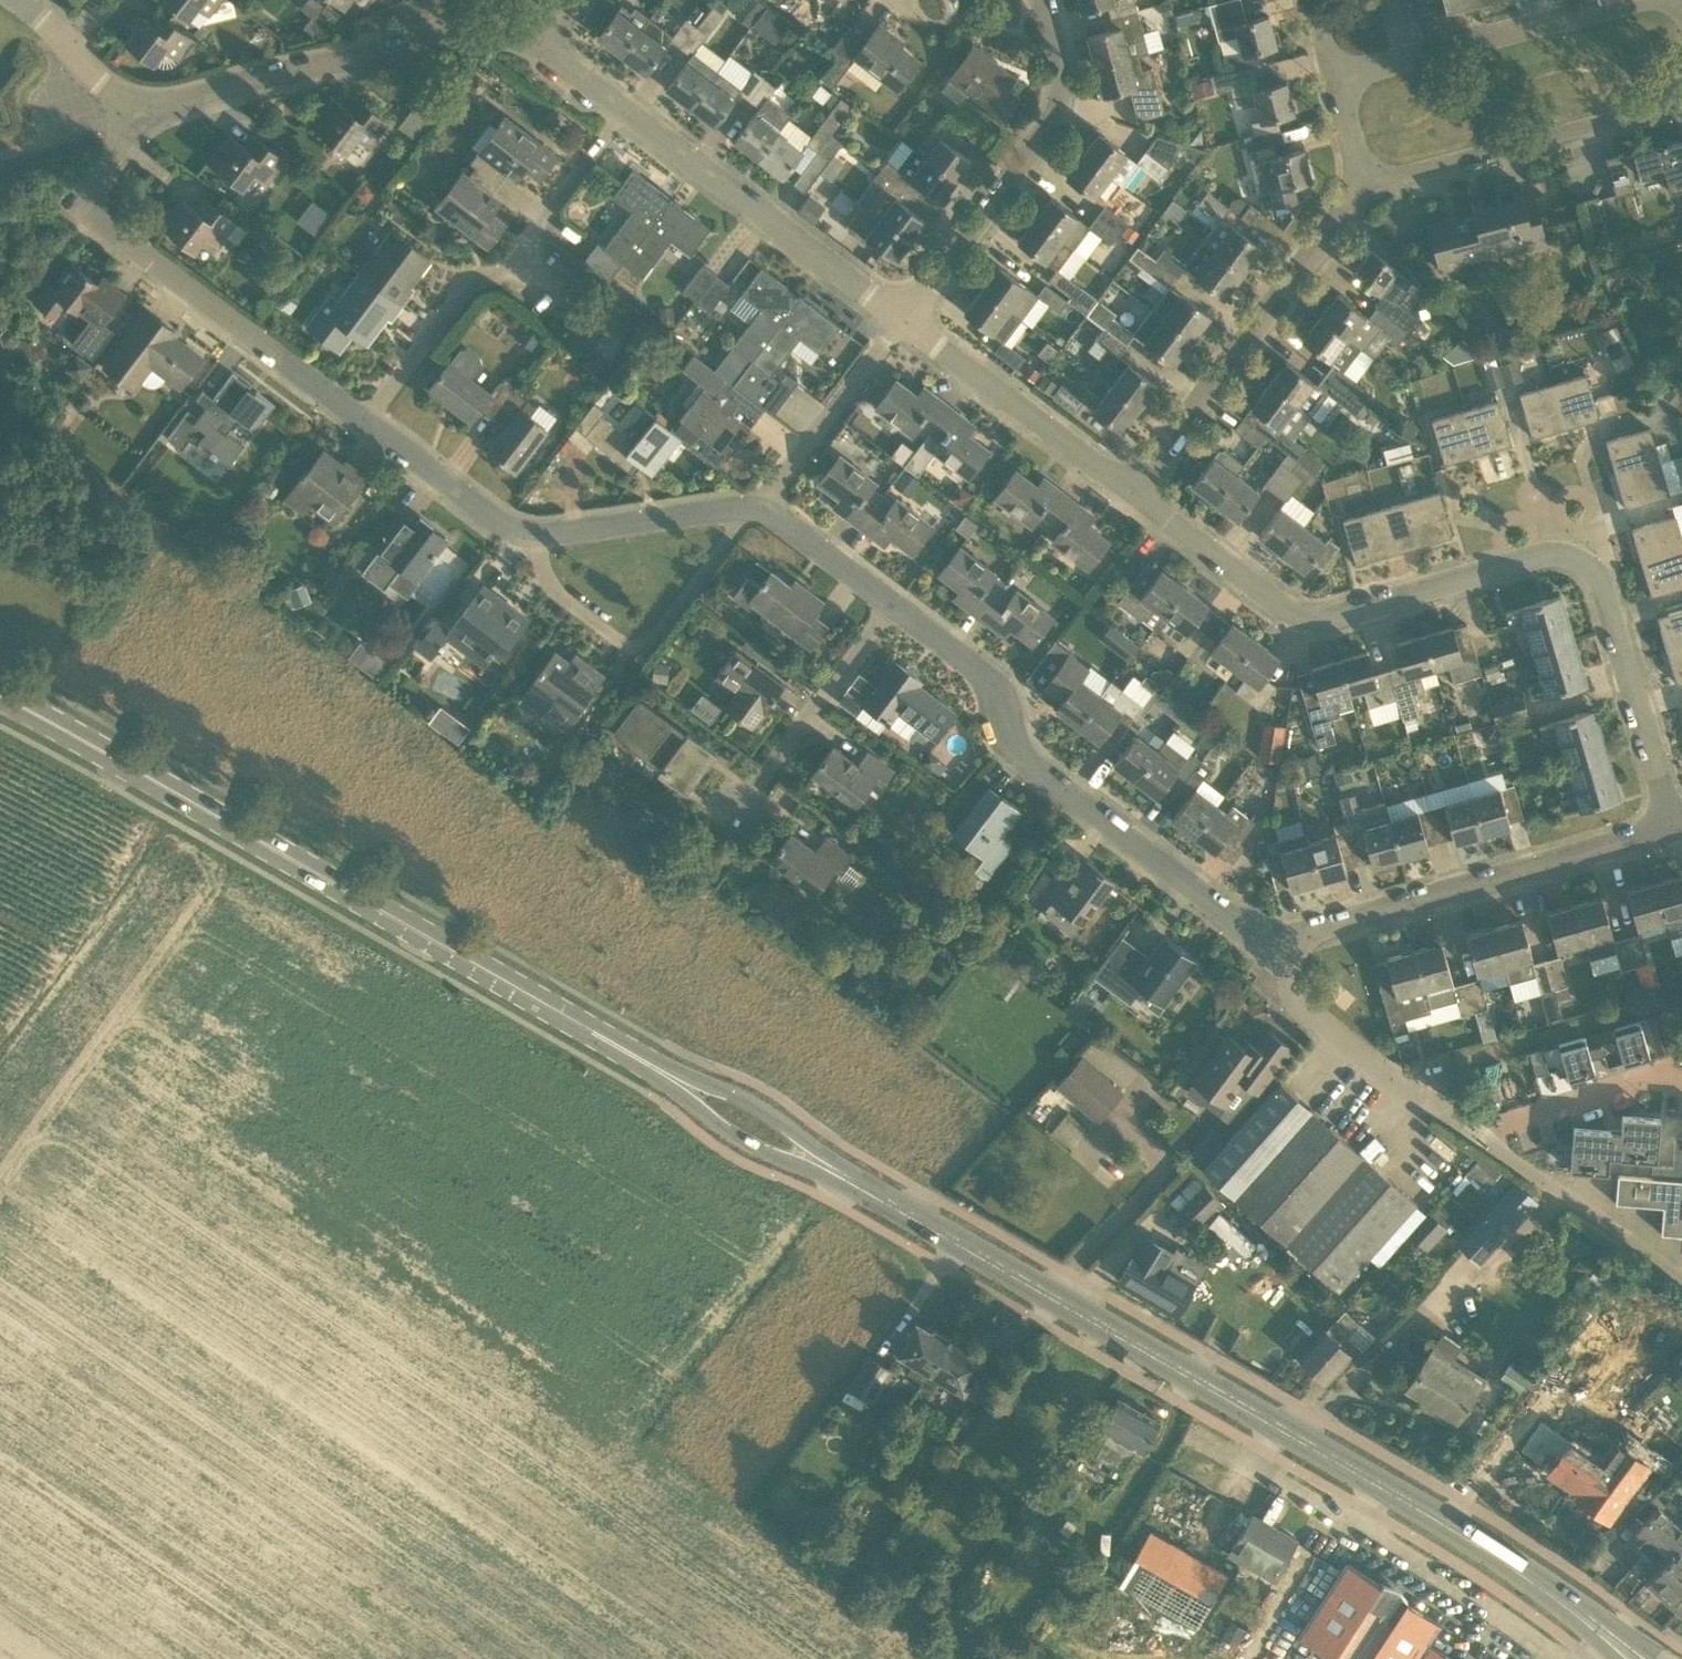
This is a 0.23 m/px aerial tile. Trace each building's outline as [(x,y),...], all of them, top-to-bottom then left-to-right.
[(189,20),(200,6),(209,13),(219,0),(164,0),(189,20)] [(301,6),(312,16),(323,4),(319,0),(306,0),(301,6)] [(787,17),(759,0),(743,0),(734,14),(773,39),(787,17)] [(1135,0),(1078,0),(1081,11),(1108,4),(1111,16),(1138,9),(1135,0)] [(1170,0),(1159,3),(1162,17),(1173,14),(1170,0)] [(1237,0),(1223,0),(1210,3),(1212,15),(1219,41),(1221,41),(1229,71),(1262,61),(1258,50),(1277,45),(1269,15),(1243,22),(1237,0)] [(1447,11),(1480,3),(1480,0),(1444,0),(1447,11)] [(725,13),(723,12),(714,6),(714,5),(698,26),(681,48),(691,55),(667,87),(691,105),(718,70),(695,52),(725,13)] [(623,54),(650,18),(636,7),(627,18),(618,11),(599,36),(623,54)] [(1145,25),(1157,25),(1156,8),(1144,9),(1145,25)] [(1095,65),(1130,56),(1138,54),(1149,51),(1138,9),(1111,16),(1114,29),(1087,36),(1095,65)] [(1192,10),(1174,14),(1177,25),(1194,21),(1192,10)] [(195,39),(159,12),(151,23),(137,12),(129,23),(136,28),(126,41),(155,64),(166,50),(179,60),(195,39)] [(681,48),(698,26),(687,18),(673,36),(650,18),(623,54),(646,72),(671,39),(681,48)] [(879,24),(856,55),(884,78),(898,89),(919,61),(893,41),(896,37),(879,24)] [(118,44),(107,57),(117,64),(127,51),(118,44)] [(1018,98),(1006,89),(1015,77),(974,47),(951,77),(969,90),(991,107),(987,112),(1000,122),(1018,98)] [(1143,70),(1138,54),(1130,56),(1095,65),(1103,95),(1130,88),(1133,101),(1160,94),(1153,67),(1143,70)] [(850,64),(849,64),(838,55),(822,77),(833,86),(847,67),(850,64)] [(1269,87),(1262,61),(1229,71),(1213,75),(1216,87),(1223,92),(1232,90),(1237,108),(1256,103),(1260,119),(1251,122),(1255,135),(1281,129),(1277,116),(1295,112),(1287,82),(1269,87)] [(741,88),(718,70),(691,105),(715,124),(739,91),(750,99),(766,78),(755,70),(741,88)] [(474,77),(470,82),(470,88),(475,93),(482,92),(486,86),(485,80),(480,75),(474,77)] [(759,157),(778,132),(779,133),(784,126),(791,116),(778,106),(768,98),(777,86),(766,78),(750,99),(760,107),(735,139),(759,157)] [(1209,79),(1192,83),(1196,98),(1213,93),(1209,79)] [(1138,120),(1159,114),(1165,113),(1160,94),(1133,101),(1138,120)] [(422,97),(411,112),(425,123),(437,109),(422,97)] [(355,114),(334,99),(326,110),(323,108),(311,123),(330,138),(326,144),(327,151),(333,155),(339,155),(344,149),(346,151),(357,136),(369,145),(388,121),(364,103),(355,114)] [(812,136),(808,143),(818,151),(832,134),(840,123),(829,114),(812,136)] [(557,155),(506,117),(504,119),(502,117),(500,120),(502,122),(477,154),(473,150),(466,158),(477,166),(499,183),(507,172),(516,179),(526,167),(540,178),(557,155)] [(934,132),(940,137),(925,156),(956,180),(972,160),(957,149),(964,139),(942,122),(934,132)] [(842,124),(835,133),(846,141),(853,132),(842,124)] [(783,175),(807,143),(784,126),(779,133),(778,132),(759,157),(783,175)] [(1137,162),(1127,154),(1099,133),(1083,155),(1111,175),(1124,186),(1140,164),(1137,162)] [(818,151),(830,160),(843,142),(832,134),(818,151)] [(251,152),(231,136),(222,147),(220,145),(208,161),(243,188),(254,173),(266,182),(284,159),(260,140),(251,152)] [(898,167),(913,146),(902,138),(887,159),(898,167)] [(1278,156),(1274,142),(1248,149),(1255,175),(1257,186),(1263,208),(1297,199),(1293,184),(1312,179),(1304,149),(1278,156)] [(1667,146),(1666,143),(1663,143),(1664,147),(1624,157),(1623,153),(1606,158),(1616,195),(1633,191),(1630,178),(1640,176),(1641,181),(1666,174),(1670,191),(1681,188),(1681,142),(1667,146)] [(1186,144),(1181,151),(1197,163),(1207,150),(1186,144)] [(913,147),(897,167),(887,159),(880,169),(919,199),(926,189),(941,201),(956,180),(925,156),(916,150),(913,147)] [(1146,150),(1137,162),(1140,164),(1160,180),(1169,167),(1146,150)] [(830,160),(818,151),(809,163),(820,172),(821,171),(828,163),(830,160)] [(1094,197),(1111,175),(1083,155),(1066,176),(1094,197)] [(499,183),(477,166),(466,158),(476,166),(470,174),(465,170),(437,207),(488,246),(505,223),(491,212),(501,201),(492,194),(499,183)] [(805,192),(820,172),(809,163),(794,183),(805,192)] [(670,197),(633,169),(613,196),(632,211),(604,250),(597,245),(582,263),(608,283),(623,263),(673,197),(671,195),(670,197)] [(880,169),(872,179),(894,196),(879,216),(881,217),(911,240),(926,220),(911,208),(919,199),(880,169)] [(366,182),(357,193),(367,202),(376,191),(366,182)] [(1208,191),(1199,202),(1220,218),(1221,217),(1223,218),(1229,209),(1230,208),(1229,207),(1208,191)] [(1546,242),(1533,194),(1532,194),(1533,199),(1485,212),(1486,215),(1477,217),(1476,216),(1475,216),(1475,217),(1447,224),(1446,219),(1429,224),(1441,269),(1458,265),(1457,262),(1503,250),(1504,253),(1546,242)] [(813,223),(814,221),(810,219),(821,204),(809,195),(797,211),(813,223)] [(691,255),(711,228),(674,201),(676,199),(673,197),(623,263),(643,278),(671,240),(691,255)] [(1074,248),(1083,236),(1072,228),(1078,218),(1051,197),(1035,219),(1074,248)] [(879,216),(857,199),(856,198),(847,210),(854,215),(847,225),(848,230),(864,242),(867,238),(896,260),(911,240),(881,217),(879,216)] [(203,214),(182,199),(174,210),(171,208),(159,223),(194,251),(205,236),(217,245),(236,221),(212,203),(203,214)] [(1597,200),(1584,203),(1589,221),(1601,218),(1597,200)] [(1286,202),(1274,205),(1276,215),(1288,211),(1286,202)] [(1119,233),(1128,221),(1106,204),(1097,216),(1119,233)] [(1250,223),(1259,211),(1250,204),(1241,216),(1250,223)] [(1573,204),(1559,208),(1562,220),(1576,217),(1573,204)] [(1111,243),(1119,233),(1097,216),(1089,226),(1090,227),(1096,232),(1111,243)] [(1220,218),(1202,241),(1214,250),(1242,271),(1261,247),(1233,226),(1223,218),(1221,217),(1220,218)] [(1086,314),(1098,299),(1058,269),(1074,248),(1035,219),(1018,240),(1057,269),(1049,280),(1071,296),(1068,300),(1086,314)] [(1127,223),(1119,233),(1132,242),(1139,232),(1127,223)] [(431,259),(392,230),(360,272),(403,304),(414,289),(409,285),(429,258),(430,260),(431,259)] [(1170,287),(1178,277),(1156,260),(1138,246),(1130,257),(1142,266),(1165,283),(1170,287)] [(1165,248),(1156,260),(1178,277),(1186,267),(1184,266),(1185,264),(1165,248)] [(1377,306),(1397,321),(1406,311),(1396,303),(1412,280),(1371,249),(1353,272),(1384,295),(1376,305),(1377,306)] [(1242,271),(1214,250),(1196,275),(1224,296),(1242,271)] [(98,282),(72,262),(59,279),(63,282),(58,290),(48,283),(34,302),(55,318),(66,304),(77,312),(79,310),(101,327),(127,295),(102,276),(98,282)] [(684,290),(697,300),(717,274),(704,264),(684,290)] [(1038,294),(1027,287),(999,266),(982,289),(1022,319),(1040,296),(1060,311),(1068,300),(1046,283),(1038,294)] [(799,295),(762,267),(742,294),(761,308),(733,346),(752,360),(753,360),(802,295),(800,293),(799,295)] [(403,304),(360,272),(339,301),(331,295),(308,327),(340,351),(353,333),(367,344),(368,343),(366,341),(386,315),(391,319),(403,304)] [(711,311),(730,285),(717,274),(697,300),(711,311)] [(1181,295),(1170,287),(1153,310),(1191,339),(1209,315),(1181,294),(1181,295)] [(1017,369),(1025,357),(1005,342),(1022,319),(982,289),(964,312),(1003,341),(995,352),(1017,369)] [(1369,317),(1338,293),(1320,316),(1348,337),(1362,348),(1364,349),(1381,327),(1391,334),(1388,338),(1397,345),(1409,330),(1397,321),(1377,306),(1369,317)] [(819,353),(840,326),(803,298),(804,296),(802,295),(753,360),(752,360),(734,384),(745,393),(773,414),(798,382),(787,373),(781,381),(772,375),(800,338),(819,353)] [(1126,345),(1135,333),(1113,317),(1116,313),(1098,299),(1086,314),(1104,328),(1126,345)] [(674,305),(659,307),(661,326),(676,324),(674,305)] [(181,387),(203,358),(175,336),(177,333),(147,310),(105,367),(134,389),(141,380),(145,383),(150,385),(155,386),(160,384),(164,381),(167,377),(181,387)] [(1173,363),(1191,339),(1153,310),(1135,333),(1146,341),(1145,342),(1173,363)] [(1361,348),(1362,348),(1348,337),(1320,316),(1303,339),(1333,363),(1325,374),(1348,391),(1357,380),(1344,371),(1361,348)] [(531,324),(519,340),(532,350),(544,334),(531,324)] [(1616,325),(1599,333),(1611,358),(1629,350),(1616,325)] [(6,326),(0,335),(3,345),(14,347),(21,338),(17,328),(6,326)] [(1139,407),(1157,384),(1119,355),(1126,345),(1104,328),(1096,338),(1108,347),(1100,358),(1121,374),(1111,386),(1139,407)] [(1462,338),(1442,355),(1453,364),(1477,356),(1462,338)] [(491,394),(472,379),(483,365),(481,358),(468,348),(461,348),(429,389),(472,421),(482,408),(494,418),(515,390),(502,380),(491,394)] [(76,352),(65,369),(81,380),(92,363),(76,352)] [(717,467),(733,447),(726,442),(742,423),(730,413),(745,393),(734,384),(694,354),(683,368),(700,380),(683,400),(683,404),(688,407),(670,428),(682,438),(717,467)] [(1500,364),(1499,364),(1505,385),(1523,379),(1517,359),(1500,364)] [(1364,403),(1348,391),(1325,374),(1317,385),(1314,382),(1315,382),(1286,361),(1269,384),(1297,405),(1297,406),(1311,417),(1329,394),(1340,402),(1356,415),(1364,403)] [(1028,363),(1022,373),(1035,382),(1041,372),(1028,363)] [(1486,368),(1484,369),(1490,389),(1505,385),(1499,364),(1497,365),(1486,368)] [(1422,375),(1427,400),(1459,393),(1453,368),(1422,375)] [(255,393),(248,388),(250,386),(233,373),(198,418),(188,410),(168,438),(183,449),(190,439),(198,445),(200,442),(230,464),(245,444),(228,431),(238,418),(255,431),(275,405),(257,391),(255,393)] [(1045,374),(1038,384),(1050,394),(1058,383),(1045,374)] [(1566,428),(1600,418),(1587,374),(1553,384),(1566,428)] [(917,395),(896,379),(889,389),(877,380),(866,394),(878,403),(876,406),(913,434),(917,427),(928,435),(950,406),(924,386),(917,395)] [(1661,395),(1676,405),(1681,397),(1681,382),(1678,379),(1671,389),(1668,386),(1661,395)] [(1357,380),(1348,391),(1364,403),(1367,388),(1357,380)] [(1080,398),(1062,384),(1053,395),(1075,412),(1083,401),(1122,431),(1139,407),(1111,386),(1102,399),(1088,388),(1080,398)] [(1297,406),(1297,405),(1269,384),(1251,407),(1279,428),(1297,406)] [(1533,438),(1566,428),(1553,384),(1520,393),(1533,438)] [(516,470),(548,429),(530,415),(537,407),(515,390),(494,418),(507,428),(489,451),(503,462),(504,460),(516,470)] [(78,397),(76,403),(80,408),(85,409),(90,407),(92,401),(88,395),(83,394),(78,397)] [(1478,454),(1512,444),(1499,400),(1465,410),(1478,454)] [(596,403),(590,410),(576,427),(629,470),(636,462),(651,474),(682,438),(670,428),(645,407),(631,423),(636,428),(629,437),(602,415),(605,411),(596,403)] [(1364,403),(1356,415),(1361,419),(1370,408),(1364,403)] [(969,477),(990,450),(968,434),(975,425),(950,406),(928,435),(938,443),(933,449),(969,477)] [(1445,464),(1478,454),(1465,410),(1432,419),(1445,464)] [(1259,446),(1267,435),(1243,417),(1235,429),(1259,446)] [(1408,418),(1400,429),(1411,438),(1419,427),(1408,418)] [(1655,445),(1650,428),(1606,441),(1616,474),(1660,461),(1655,445)] [(1316,473),(1324,462),(1284,432),(1276,443),(1288,452),(1300,461),(1316,473)] [(1387,462),(1415,455),(1411,440),(1383,447),(1387,462)] [(827,448),(819,459),(829,468),(838,457),(828,449),(827,448)] [(1215,502),(1237,474),(1245,464),(1224,449),(1219,449),(1192,484),(1215,502)] [(340,468),(323,454),(326,451),(324,450),(308,471),(306,469),(287,494),(305,508),(309,503),(334,521),(367,477),(346,461),(340,468)] [(1190,450),(1182,460),(1200,474),(1208,463),(1190,450)] [(1275,492),(1300,461),(1288,452),(1264,484),(1275,492)] [(859,526),(881,497),(871,489),(876,483),(839,455),(838,457),(829,468),(819,482),(840,498),(834,506),(859,526)] [(1319,476),(1316,473),(1300,461),(1275,492),(1287,501),(1303,479),(1311,486),(1319,476)] [(1626,507),(1670,495),(1660,461),(1616,474),(1626,507)] [(1411,462),(1397,465),(1400,476),(1414,472),(1411,462)] [(907,469),(894,485),(908,496),(920,480),(907,469)] [(1047,526),(1070,497),(1044,477),(1037,486),(1016,470),(996,497),(1032,525),(1037,518),(1047,526)] [(1238,520),(1260,492),(1237,474),(1215,502),(1238,520)] [(959,484),(949,497),(962,507),(972,494),(959,484)] [(1420,545),(1452,535),(1440,491),(1407,501),(1420,545)] [(892,504),(881,497),(859,526),(885,545),(891,536),(913,552),(933,526),(896,498),(892,504)] [(1089,568),(1109,541),(1088,525),(1095,516),(1070,497),(1047,526),(1058,534),(1053,540),(1089,568)] [(1388,554),(1420,545),(1407,501),(1375,510),(1388,554)] [(1282,553),(1303,525),(1280,507),(1259,535),(1282,553)] [(1356,564),(1388,554),(1375,510),(1343,520),(1356,564)] [(416,523),(403,512),(376,548),(379,550),(373,558),(361,572),(385,590),(390,584),(408,597),(420,581),(417,579),(448,538),(421,517),(416,523)] [(965,514),(955,527),(968,537),(978,524),(965,514)] [(1681,550),(1681,536),(1676,516),(1632,529),(1642,562),(1681,550)] [(1326,542),(1303,525),(1282,553),(1305,570),(1312,561),(1323,569),(1340,546),(1329,538),(1326,542)] [(980,617),(1002,588),(992,580),(996,574),(960,546),(940,573),(961,589),(954,598),(980,617)] [(1681,587),(1681,550),(1642,562),(1652,596),(1681,587)] [(350,577),(361,563),(353,557),(342,571),(350,577)] [(790,585),(757,560),(756,561),(770,571),(760,585),(748,576),(736,592),(741,595),(737,600),(749,608),(753,604),(812,649),(829,626),(814,615),(825,602),(795,579),(790,585)] [(1163,615),(1185,587),(1161,569),(1147,588),(1135,579),(1118,602),(1141,619),(1143,618),(1154,627),(1163,615)] [(305,583),(288,590),(295,607),(312,600),(305,583)] [(484,585),(451,629),(466,641),(461,647),(484,664),(492,653),(502,640),(508,645),(524,623),(509,612),(513,607),(484,585)] [(1185,587),(1163,615),(1175,625),(1165,638),(1189,655),(1206,632),(1194,623),(1208,604),(1185,587)] [(1012,596),(1002,588),(980,617),(1005,636),(1012,627),(1033,644),(1053,617),(1017,589),(1012,596)] [(1528,628),(1567,617),(1560,595),(1506,611),(1510,625),(1526,620),(1528,628)] [(1658,617),(1668,650),(1681,646),(1681,609),(1658,617)] [(1534,650),(1573,638),(1567,617),(1528,628),(1534,650)] [(437,618),(416,646),(431,658),(439,648),(441,649),(445,644),(443,642),(447,636),(444,634),(449,627),(447,625),(437,618)] [(1235,667),(1256,640),(1232,622),(1218,641),(1206,632),(1189,655),(1212,673),(1223,658),(1235,667)] [(1479,664),(1471,638),(1467,623),(1466,624),(1472,645),(1459,649),(1452,626),(1424,635),(1434,667),(1435,667),(1448,663),(1454,681),(1482,673),(1480,667),(1479,664)] [(1129,661),(1140,646),(1112,624),(1100,638),(1129,661)] [(1486,632),(1472,636),(1480,663),(1492,660),(1494,659),(1486,632)] [(1403,719),(1420,714),(1414,693),(1425,690),(1420,672),(1434,667),(1424,635),(1396,643),(1403,666),(1389,670),(1397,698),(1403,719)] [(1541,671),(1579,660),(1573,638),(1534,650),(1541,671)] [(1264,676),(1279,657),(1256,640),(1235,667),(1235,668),(1247,676),(1236,691),(1259,709),(1277,686),(1264,676)] [(1078,725),(1101,695),(1079,678),(1089,666),(1077,657),(1080,654),(1067,644),(1057,656),(1064,661),(1040,693),(1058,707),(1056,709),(1078,725)] [(756,645),(750,653),(773,670),(779,662),(756,645)] [(1681,682),(1681,646),(1668,650),(1677,683),(1681,682)] [(765,712),(785,686),(736,649),(716,676),(737,692),(725,707),(752,727),(764,711),(765,712)] [(1363,688),(1369,706),(1397,698),(1389,670),(1374,674),(1367,652),(1339,660),(1349,693),(1363,688)] [(569,664),(554,653),(523,695),(565,727),(604,675),(590,664),(587,668),(574,658),(569,664)] [(379,655),(367,671),(379,680),(391,664),(379,655)] [(1319,746),(1336,741),(1329,718),(1340,715),(1335,697),(1349,693),(1339,660),(1312,668),(1318,691),(1304,695),(1319,746)] [(1531,698),(1586,682),(1579,660),(1541,671),(1543,679),(1527,684),(1531,698)] [(655,662),(653,681),(669,683),(671,663),(655,662)] [(956,712),(918,684),(921,680),(896,662),(864,704),(889,723),(899,711),(936,739),(956,712)] [(1499,663),(1484,669),(1488,680),(1503,675),(1499,663)] [(1159,685),(1146,675),(1140,682),(1153,692),(1159,685)] [(1138,711),(1143,705),(1131,695),(1112,680),(1101,695),(1078,725),(1099,742),(1103,737),(1113,744),(1138,711)] [(1496,722),(1529,713),(1523,695),(1491,705),(1496,722)] [(686,736),(640,701),(616,733),(661,768),(658,773),(687,795),(688,794),(687,793),(707,767),(708,767),(717,755),(688,733),(686,736)] [(1135,780),(1159,750),(1166,740),(1144,724),(1148,719),(1138,712),(1143,705),(1138,711),(1113,744),(1123,752),(1114,764),(1135,780)] [(1562,742),(1600,731),(1594,709),(1539,725),(1543,739),(1559,734),(1562,742)] [(1467,712),(1452,716),(1456,731),(1471,727),(1467,712)] [(1415,716),(1403,719),(1407,730),(1418,727),(1415,716)] [(1496,726),(1480,730),(1483,738),(1491,743),(1500,741),(1496,726)] [(1568,764),(1606,752),(1600,731),(1562,742),(1568,764)] [(1221,734),(1214,743),(1227,753),(1234,744),(1221,734)] [(1191,752),(1187,756),(1166,740),(1159,750),(1135,780),(1157,797),(1169,781),(1179,789),(1201,759),(1191,752)] [(858,765),(833,746),(813,774),(856,806),(876,779),(883,785),(894,771),(868,751),(858,765)] [(1259,746),(1257,759),(1280,762),(1282,749),(1259,746)] [(1172,819),(1193,835),(1216,805),(1195,789),(1212,767),(1205,762),(1215,749),(1212,747),(1202,760),(1201,759),(1179,789),(1189,797),(1172,819)] [(930,750),(921,762),(933,770),(940,760),(941,759),(930,750)] [(1574,785),(1613,774),(1606,752),(1568,764),(1574,785)] [(1314,754),(1297,759),(1302,777),(1319,772),(1314,754)] [(1553,771),(1542,774),(1545,784),(1556,781),(1553,771)] [(1565,812),(1619,796),(1613,774),(1574,785),(1577,793),(1561,798),(1565,812)] [(1523,817),(1514,784),(1511,775),(1502,777),(1505,786),(1472,796),(1483,834),(1511,826),(1508,816),(1521,812),(1522,818),(1523,817)] [(993,806),(982,798),(990,788),(989,786),(957,829),(976,843),(964,858),(988,876),(1012,844),(1000,835),(1020,810),(1001,795),(993,806)] [(1483,834),(1472,796),(1431,808),(1441,841),(1439,836),(1452,832),(1455,842),(1483,834)] [(1441,841),(1431,808),(1428,798),(1415,802),(1418,811),(1390,819),(1401,857),(1429,849),(1426,840),(1439,836),(1440,841),(1441,841)] [(1349,831),(1359,864),(1358,859),(1370,855),(1373,865),(1401,857),(1390,819),(1385,801),(1360,808),(1344,813),(1349,831)] [(962,804),(952,817),(961,823),(971,811),(962,804)] [(1244,813),(1233,804),(1226,812),(1216,805),(1193,835),(1215,852),(1219,847),(1229,855),(1228,856),(1234,861),(1245,846),(1239,842),(1254,822),(1243,814),(1244,813)] [(1359,864),(1349,831),(1309,842),(1306,832),(1305,832),(1319,881),(1347,873),(1344,863),(1357,859),(1359,864)] [(815,851),(791,832),(779,848),(780,849),(772,860),(816,894),(835,868),(841,872),(853,857),(826,837),(815,851)] [(1319,881),(1305,832),(1268,843),(1267,854),(1276,888),(1277,888),(1275,882),(1289,879),(1291,889),(1319,881)] [(1267,854),(1268,843),(1269,842),(1259,840),(1257,853),(1267,854)] [(1082,923),(1114,881),(1087,860),(1069,884),(1056,874),(1053,877),(1046,872),(1029,894),(1051,911),(1057,903),(1082,923)] [(879,871),(876,875),(876,883),(882,888),(889,879),(879,871)] [(1655,882),(1666,920),(1670,937),(1681,934),(1681,874),(1655,882)] [(1638,928),(1666,920),(1655,882),(1627,889),(1638,928)] [(1621,970),(1635,966),(1627,937),(1615,940),(1613,935),(1602,896),(1574,904),(1585,943),(1594,974),(1620,967),(1621,970)] [(1557,950),(1585,943),(1574,904),(1547,912),(1557,950)] [(1555,989),(1547,959),(1533,963),(1532,958),(1533,957),(1522,919),(1494,927),(1505,965),(1514,997),(1540,990),(1541,993),(1540,993),(1548,1023),(1563,1019),(1558,1000),(1555,989)] [(1477,973),(1505,965),(1494,927),(1466,935),(1477,973)] [(1119,943),(1124,936),(1129,929),(1128,928),(1098,969),(1099,969),(1112,980),(1107,987),(1130,1004),(1141,990),(1162,1006),(1165,1002),(1193,965),(1204,973),(1205,972),(1162,941),(1151,956),(1143,967),(1130,958),(1132,954),(1133,955),(1134,954),(1119,943)] [(1635,966),(1649,962),(1641,932),(1627,937),(1635,966)] [(1454,985),(1452,980),(1442,942),(1414,950),(1430,1007),(1456,1000),(1460,1016),(1476,1011),(1467,982),(1454,985)] [(1394,1034),(1409,1030),(1405,1018),(1431,1011),(1430,1007),(1414,950),(1386,958),(1387,963),(1374,967),(1385,1005),(1394,1034)] [(1547,959),(1555,989),(1567,986),(1569,985),(1561,955),(1547,959)] [(1476,1011),(1489,1008),(1480,978),(1467,982),(1476,1011)] [(1567,986),(1555,989),(1558,1000),(1570,997),(1567,986)] [(1658,1052),(1671,1049),(1661,1014),(1648,1018),(1658,1052)] [(1493,1017),(1478,1021),(1483,1036),(1497,1032),(1493,1017)] [(1650,1055),(1639,1020),(1614,1028),(1624,1063),(1650,1055)] [(1258,1092),(1291,1047),(1268,1030),(1251,1052),(1228,1035),(1194,1081),(1187,1090),(1219,1115),(1245,1082),(1258,1092)] [(1595,1071),(1591,1059),(1588,1049),(1584,1036),(1559,1043),(1569,1078),(1595,1071)] [(1602,1046),(1588,1049),(1591,1059),(1604,1055),(1602,1046)] [(1100,1122),(1126,1091),(1084,1055),(1058,1085),(1100,1122)] [(1546,1062),(1531,1066),(1534,1076),(1549,1072),(1546,1062)] [(1338,1289),(1417,1202),(1281,1081),(1281,1082),(1204,1168),(1286,1241),(1285,1241),(1338,1289)] [(1495,1087),(1481,1091),(1485,1105),(1500,1101),(1495,1087)] [(1574,1127),(1571,1169),(1609,1172),(1610,1155),(1620,1156),(1619,1157),(1657,1160),(1661,1118),(1623,1115),(1621,1131),(1621,1132),(1612,1132),(1612,1130),(1574,1127)] [(1674,1151),(1681,1152),(1681,1137),(1675,1136),(1674,1151)] [(1673,1166),(1681,1167),(1681,1152),(1674,1151),(1673,1166)] [(1481,1156),(1467,1171),(1486,1189),(1501,1173),(1481,1156)] [(1653,1165),(1652,1176),(1667,1177),(1668,1166),(1653,1165)] [(1667,1177),(1681,1178),(1681,1167),(1673,1166),(1668,1166),(1667,1177)] [(1618,1174),(1616,1202),(1664,1205),(1662,1233),(1681,1234),(1681,1180),(1618,1174)] [(1192,1230),(1222,1200),(1205,1184),(1188,1201),(1178,1211),(1176,1213),(1192,1230)] [(1179,1191),(1168,1202),(1178,1211),(1188,1201),(1179,1191)] [(1483,1252),(1516,1217),(1498,1200),(1465,1235),(1483,1252)] [(1425,1252),(1448,1229),(1429,1211),(1407,1235),(1425,1252)] [(1174,1252),(1146,1235),(1138,1249),(1137,1248),(1119,1280),(1176,1314),(1195,1282),(1166,1265),(1174,1252)] [(1344,1309),(1301,1357),(1325,1380),(1350,1352),(1349,1352),(1357,1343),(1348,1335),(1359,1322),(1344,1309)] [(933,1330),(917,1321),(898,1348),(916,1359),(910,1370),(925,1379),(923,1383),(924,1380),(925,1381),(930,1371),(951,1337),(950,1336),(949,1337),(934,1328),(933,1330)] [(964,1392),(983,1359),(950,1340),(952,1337),(951,1337),(930,1371),(925,1381),(924,1380),(923,1383),(934,1390),(941,1378),(964,1392)] [(1454,1425),(1479,1387),(1487,1376),(1452,1353),(1451,1355),(1435,1345),(1407,1387),(1441,1409),(1437,1414),(1454,1425)] [(874,1401),(892,1369),(869,1356),(850,1387),(874,1401)] [(1512,1362),(1500,1377),(1520,1393),(1532,1378),(1512,1362)] [(1674,1381),(1681,1388),(1681,1372),(1674,1381)] [(1566,1482),(1598,1503),(1603,1506),(1600,1510),(1610,1517),(1632,1485),(1637,1488),(1663,1450),(1580,1396),(1555,1432),(1541,1423),(1521,1452),(1566,1482)] [(1087,1452),(1095,1456),(1122,1472),(1137,1446),(1144,1450),(1161,1421),(1119,1397),(1102,1427),(1087,1452)] [(1060,1483),(1077,1460),(1064,1450),(1047,1473),(1060,1483)] [(1679,1547),(1681,1545),(1681,1529),(1658,1506),(1627,1539),(1658,1569),(1647,1580),(1681,1613),(1681,1550),(1679,1547)] [(1276,1580),(1298,1540),(1252,1514),(1236,1542),(1217,1531),(1203,1555),(1223,1567),(1230,1553),(1276,1580)] [(1347,1562),(1299,1636),(1334,1658),(1454,1658),(1429,1642),(1441,1624),(1407,1602),(1408,1599),(1382,1582),(1380,1584),(1347,1562)] [(1229,1620),(1221,1638),(1236,1646),(1245,1628),(1229,1620)]
